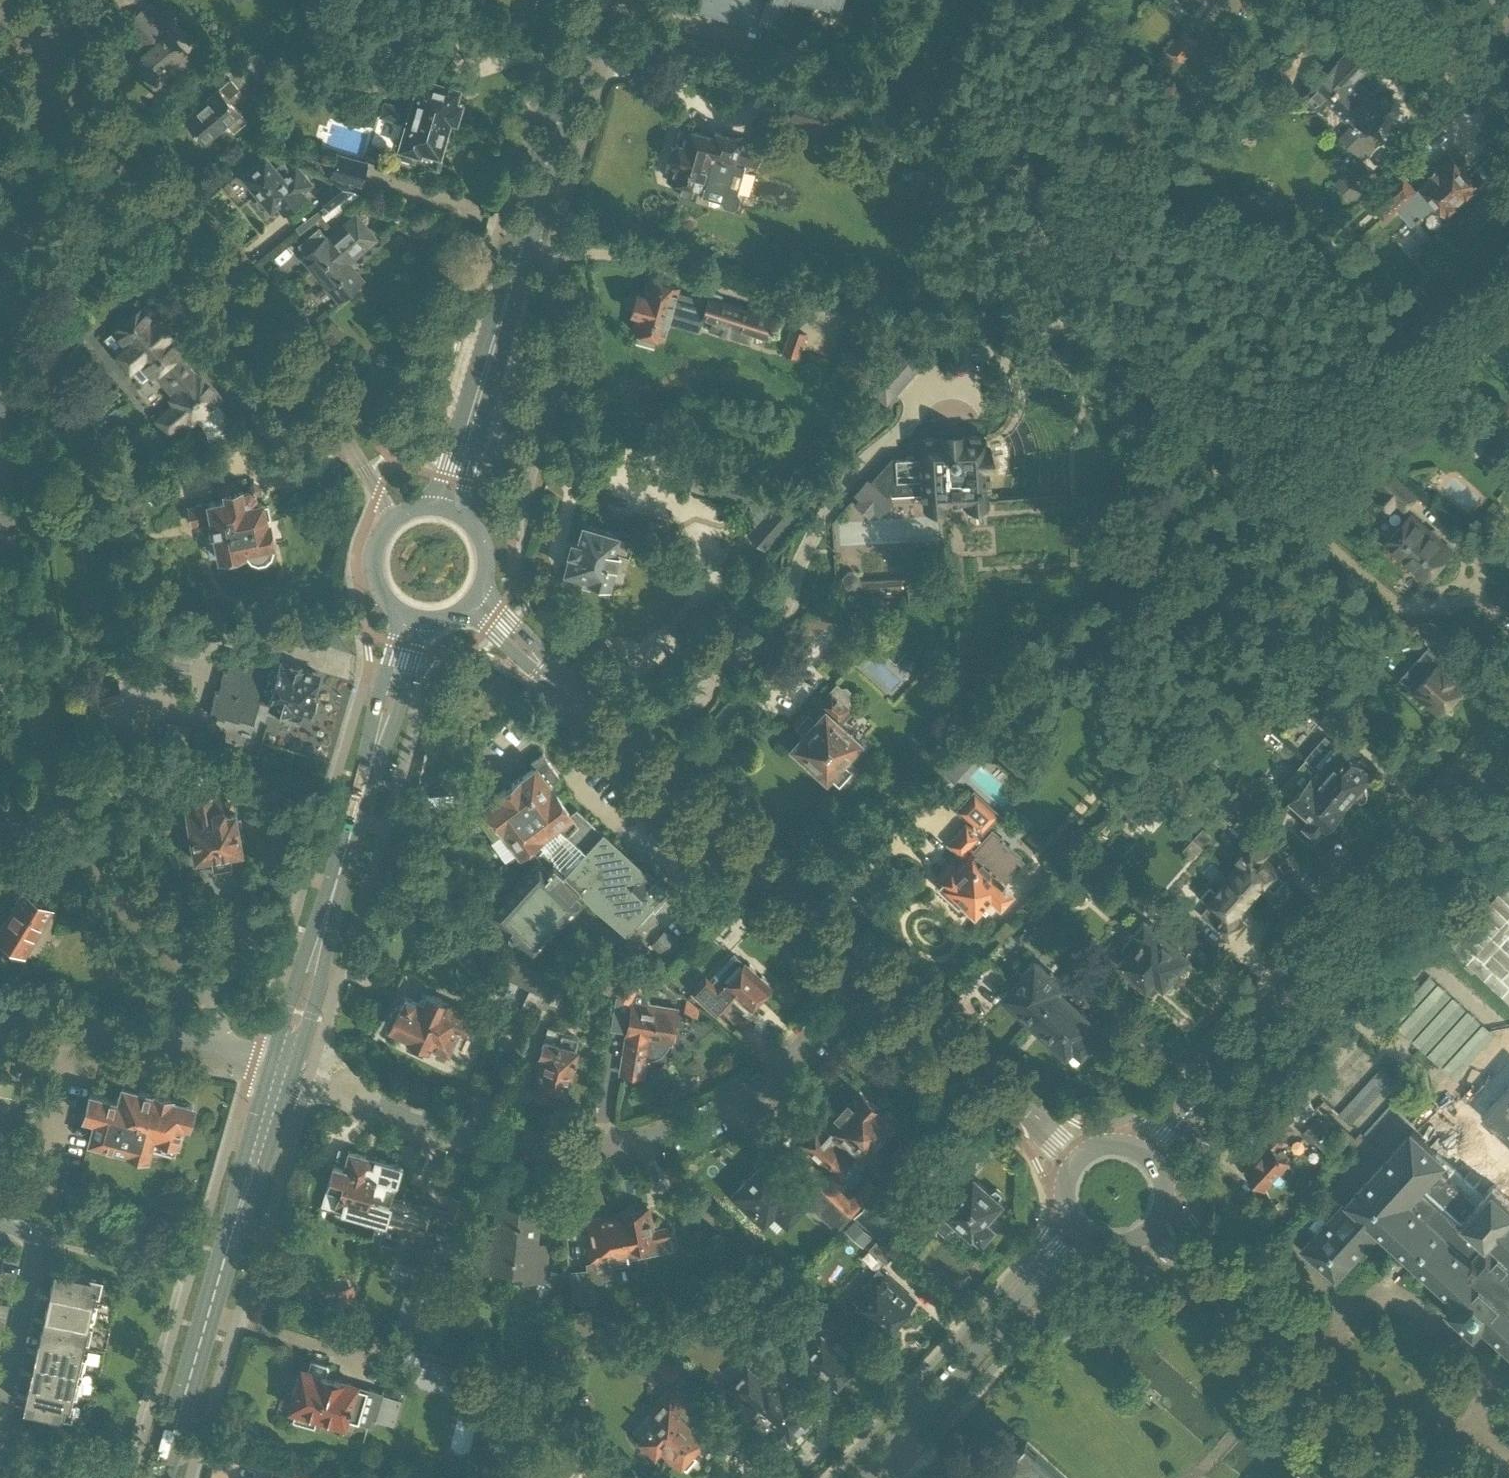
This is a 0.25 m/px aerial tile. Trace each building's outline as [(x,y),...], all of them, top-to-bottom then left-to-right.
[(774,2),(767,0),(700,0),(697,11),(766,32),(768,25),(780,28),(789,0),(774,0),(774,2)] [(839,10),(842,0),(804,0),(839,10)] [(1181,1),(1180,2),(1193,13),(1205,0),(1180,0),(1181,1)] [(163,38),(141,12),(128,22),(150,49),(137,60),(156,83),(176,66),(178,68),(190,58),(169,33),(163,38)] [(292,38),(302,41),(307,25),(297,22),(292,38)] [(1184,30),(1168,50),(1182,62),(1198,42),(1184,30)] [(233,73),(251,57),(242,47),(224,62),(233,73)] [(1385,108),(1356,79),(1366,68),(1349,52),(1312,89),(1304,98),(1317,110),(1325,102),(1329,97),(1355,124),(1343,137),(1364,157),(1382,139),(1372,130),(1385,118),(1380,113),(1385,108)] [(408,109),(448,121),(449,118),(456,120),(461,103),(454,101),(457,88),(417,77),(408,109)] [(204,139),(226,121),(233,130),(246,119),(228,98),(239,89),(231,78),(184,116),(204,139)] [(788,120),(825,129),(832,100),(795,90),(788,120)] [(448,121),(408,109),(384,101),(380,116),(407,124),(401,146),(403,146),(400,157),(415,161),(418,151),(438,156),(448,121)] [(714,136),(683,127),(679,143),(678,143),(671,146),(669,156),(672,162),(673,162),(669,178),(682,182),(679,194),(695,198),(699,187),(700,187),(706,165),(722,170),(726,156),(758,165),(764,144),(715,130),(714,136)] [(369,161),(337,152),(330,178),(362,187),(369,161)] [(275,166),(265,155),(243,174),(260,195),(257,197),(257,203),(261,208),(267,208),(269,206),(271,207),(277,202),(284,211),(304,194),(302,192),(312,182),(300,168),(295,164),(290,169),(282,160),(275,166)] [(1448,214),(1478,187),(1450,155),(1431,172),(1435,176),(1418,191),(1404,176),(1373,204),(1386,219),(1398,208),(1412,225),(1417,220),(1419,221),(1424,217),(1422,216),(1437,202),(1448,214)] [(1353,197),(1376,175),(1361,160),(1338,182),(1353,197)] [(312,215),(316,220),(354,191),(329,179),(314,190),(325,204),(312,215)] [(348,263),(375,239),(355,216),(328,240),(318,229),(299,245),(306,254),(302,257),(339,299),(345,294),(347,296),(358,287),(356,285),(362,279),(348,263)] [(300,232),(308,226),(304,220),(296,227),(300,232)] [(693,297),(676,293),(678,286),(647,277),(643,293),(637,291),(636,294),(633,293),(629,294),(626,297),(624,301),(625,306),(627,308),(632,310),(631,312),(637,313),(633,329),(649,334),(651,336),(656,338),(660,337),(664,338),(670,316),(682,319),(685,309),(689,310),(693,297)] [(766,336),(769,328),(772,316),(709,296),(703,316),(699,327),(750,343),(754,332),(766,336)] [(119,322),(118,325),(113,329),(125,344),(116,352),(142,382),(151,375),(153,373),(173,396),(171,398),(175,403),(157,418),(168,431),(183,418),(187,423),(190,420),(190,421),(220,396),(201,372),(200,373),(180,351),(181,350),(179,347),(179,344),(175,339),(172,339),(169,335),(171,333),(157,317),(155,319),(152,316),(153,312),(149,308),(146,308),(143,304),(126,319),(123,318),(119,322)] [(798,357),(806,333),(792,328),(783,351),(798,357)] [(930,353),(910,336),(902,346),(899,344),(888,356),(890,358),(880,370),(900,387),(930,353)] [(886,402),(893,394),(876,379),(872,390),(886,402)] [(851,497),(843,506),(858,518),(866,509),(870,513),(891,489),(915,488),(916,503),(939,501),(940,506),(959,504),(960,510),(979,509),(978,498),(982,498),(977,432),(955,434),(954,432),(932,434),(932,436),(912,437),(913,454),(884,456),(862,480),(859,478),(847,492),(851,497)] [(1418,495),(1388,467),(1374,483),(1382,490),(1381,490),(1396,504),(1397,503),(1405,510),(1418,495)] [(765,546),(795,512),(780,498),(756,486),(757,484),(714,472),(709,491),(749,503),(749,506),(749,508),(750,511),(752,517),(754,520),(756,522),(758,524),(750,533),(765,546)] [(209,557),(218,555),(218,557),(222,556),(243,551),(243,549),(244,549),(246,555),(247,556),(251,561),(258,563),(265,561),(271,556),(273,550),(273,549),(272,543),(271,538),(267,521),(266,522),(265,520),(265,518),(267,518),(269,517),(268,509),(266,504),(265,496),(264,495),(262,495),(260,496),(259,491),(262,487),(253,481),(251,485),(244,487),(242,478),(221,483),(223,493),(224,496),(224,499),(206,503),(206,504),(196,506),(188,508),(190,518),(191,525),(201,523),(209,521),(211,522),(214,521),(216,532),(213,533),(213,534),(204,536),(209,557)] [(1453,551),(1412,514),(1385,544),(1426,581),(1453,551)] [(634,540),(616,535),(617,533),(583,523),(578,539),(572,537),(568,550),(570,550),(565,571),(567,572),(563,583),(580,588),(584,575),(588,576),(588,577),(609,584),(618,553),(629,556),(634,540)] [(907,573),(908,579),(913,584),(919,583),(923,578),(922,572),(918,568),(911,568),(907,573)] [(859,575),(854,571),(848,571),(843,576),(843,583),(848,588),(855,587),(860,582),(859,575)] [(860,587),(902,584),(902,578),(860,580),(860,587)] [(1420,634),(1431,637),(1447,651),(1457,640),(1441,626),(1424,621),(1420,634)] [(892,635),(886,630),(879,638),(885,643),(892,635)] [(1441,716),(1452,703),(1457,699),(1460,694),(1469,683),(1428,647),(1400,679),(1414,691),(1413,692),(1441,716)] [(247,658),(233,654),(228,671),(225,670),(219,691),(217,690),(209,714),(224,719),(225,717),(239,721),(240,719),(254,723),(261,701),(289,710),(288,712),(290,716),(299,718),(303,717),(305,708),(310,710),(311,706),(315,705),(317,697),(315,694),(316,690),(315,690),(319,674),(272,659),(270,667),(263,665),(265,660),(248,655),(247,658)] [(830,688),(817,703),(824,710),(815,720),(807,713),(795,726),(803,733),(792,746),(795,749),(795,752),(801,758),(805,757),(813,765),(813,769),(819,775),(823,774),(826,777),(829,775),(839,784),(851,771),(841,761),(860,740),(838,720),(856,701),(851,697),(851,692),(845,686),(838,686),(835,684),(830,688)] [(1320,706),(1311,716),(1334,736),(1343,726),(1320,706)] [(206,732),(196,731),(193,746),(203,748),(206,732)] [(1344,793),(1351,798),(1353,797),(1355,799),(1359,801),(1364,800),(1368,796),(1368,791),(1366,787),(1363,785),(1372,775),(1369,772),(1370,771),(1341,744),(1318,769),(1344,793)] [(658,898),(663,902),(671,894),(577,807),(571,812),(550,785),(560,777),(543,754),(533,762),(536,767),(486,803),(488,806),(477,814),(495,839),(502,834),(515,852),(528,842),(540,858),(489,914),(531,952),(580,898),(574,893),(580,886),(628,930),(649,908),(650,907),(658,898)] [(950,758),(939,770),(954,783),(964,771),(950,758)] [(1347,803),(1351,798),(1344,793),(1318,769),(1291,799),(1311,816),(1309,820),(1307,824),(1308,829),(1312,832),(1316,833),(1321,832),(1324,828),(1325,830),(1348,804),(1347,803)] [(1277,806),(1243,775),(1233,786),(1267,817),(1277,806)] [(1216,780),(1206,791),(1233,815),(1242,805),(1216,780)] [(1140,824),(1157,805),(1138,789),(1121,807),(1140,824)] [(221,801),(219,792),(182,799),(194,862),(211,859),(213,872),(233,868),(231,855),(242,853),(233,807),(228,808),(227,799),(221,801)] [(1001,838),(987,825),(988,824),(990,821),(997,813),(974,792),(958,808),(956,811),(967,822),(948,841),(960,853),(965,857),(956,867),(951,862),(937,878),(936,878),(942,883),(939,885),(952,897),(948,903),(960,914),(969,908),(974,913),(982,905),(983,906),(986,902),(985,901),(990,896),(993,898),(994,898),(1001,905),(1012,893),(1004,886),(1005,885),(1007,883),(1004,880),(1005,879),(1020,864),(1023,859),(1010,847),(1011,846),(1002,837),(1001,838)] [(1193,858),(1203,847),(1194,839),(1184,850),(1193,858)] [(1229,871),(1232,874),(1254,893),(1264,882),(1275,892),(1286,879),(1267,862),(1270,858),(1250,840),(1242,849),(1243,850),(1237,857),(1240,860),(1229,871)] [(1125,868),(1111,884),(1135,905),(1149,890),(1125,868)] [(1254,893),(1232,874),(1218,891),(1211,885),(1201,896),(1208,902),(1207,903),(1211,907),(1204,915),(1215,925),(1216,923),(1230,936),(1230,939),(1232,939),(1232,937),(1244,923),(1239,920),(1239,913),(1247,904),(1246,902),(1254,893)] [(1508,1023),(1508,976),(1506,973),(1508,969),(1508,880),(1437,960),(1508,1024),(1508,1023)] [(53,908),(23,891),(0,930),(0,940),(25,955),(33,941),(27,937),(37,919),(44,923),(53,908)] [(655,912),(663,902),(658,898),(650,907),(655,912)] [(1010,934),(1022,944),(1046,915),(1034,905),(1010,934)] [(1165,984),(1188,959),(1157,931),(1159,929),(1148,919),(1123,947),(1130,953),(1122,962),(1154,990),(1161,982),(1165,984)] [(664,954),(677,940),(666,930),(653,945),(664,954)] [(628,958),(610,949),(591,985),(610,994),(628,958)] [(500,975),(535,991),(538,985),(546,968),(510,951),(500,975)] [(750,1008),(770,986),(737,955),(717,977),(725,984),(719,989),(706,976),(692,991),(717,1014),(735,994),(750,1008)] [(659,956),(651,965),(661,973),(669,965),(659,956)] [(670,1041),(675,1009),(649,1005),(650,1002),(649,998),(647,994),(644,991),(642,989),(651,969),(633,961),(616,997),(629,1002),(634,1003),(622,1073),(642,1076),(645,1058),(653,1057),(660,1054),(666,1048),(669,1040),(670,1041)] [(1084,994),(1100,976),(1084,961),(1062,985),(1031,1019),(1068,1053),(1074,1046),(1083,1054),(1097,1039),(1088,1031),(1094,1024),(1063,995),(1072,984),(1082,992),(1084,994)] [(1031,1019),(1062,985),(1037,962),(1006,996),(1031,1019)] [(432,996),(428,994),(423,1005),(406,997),(403,1005),(400,1005),(400,1007),(394,1008),(389,1019),(391,1026),(391,1027),(409,1035),(408,1037),(410,1038),(407,1046),(423,1054),(427,1045),(429,1046),(430,1045),(448,1053),(459,1029),(464,1031),(471,1015),(442,1001),(443,999),(433,995),(432,996)] [(700,1007),(687,996),(683,1013),(698,1016),(700,1007)] [(565,1093),(577,1047),(576,1047),(578,1037),(563,1034),(563,1031),(549,1027),(542,1053),(543,1053),(534,1087),(548,1091),(548,1089),(565,1093)] [(1471,1105),(1477,1110),(1464,1124),(1461,1121),(1456,1127),(1459,1130),(1439,1152),(1414,1130),(1305,1248),(1337,1277),(1383,1228),(1459,1298),(1450,1307),(1476,1331),(1484,1321),(1508,1344),(1508,1063),(1471,1105)] [(154,1095),(122,1086),(118,1101),(90,1093),(84,1115),(95,1118),(89,1139),(147,1155),(149,1146),(174,1153),(182,1122),(188,1124),(189,1119),(191,1118),(194,1111),(192,1109),(193,1105),(170,1099),(170,1098),(154,1093),(154,1095)] [(876,1142),(893,1124),(876,1109),(878,1107),(859,1090),(825,1127),(826,1127),(819,1134),(814,1129),(802,1143),(838,1177),(851,1164),(846,1159),(855,1150),(862,1157),(864,1155),(872,1163),(884,1149),(876,1142)] [(1289,1104),(1298,1119),(1315,1109),(1306,1093),(1289,1104)] [(1313,1142),(1329,1124),(1319,1114),(1302,1133),(1313,1142)] [(1326,1128),(1314,1140),(1324,1148),(1325,1147),(1336,1156),(1346,1145),(1336,1135),(1335,1136),(1326,1128)] [(1285,1179),(1295,1169),(1289,1163),(1290,1162),(1278,1151),(1286,1142),(1274,1131),(1249,1159),(1253,1163),(1245,1172),(1254,1180),(1254,1182),(1259,1187),(1261,1186),(1264,1189),(1279,1174),(1285,1179)] [(379,1242),(384,1226),(384,1223),(385,1223),(390,1204),(389,1204),(393,1193),(394,1193),(402,1166),(348,1151),(344,1167),(334,1164),(322,1205),(377,1220),(371,1238),(379,1241),(379,1242)] [(805,1201),(765,1163),(752,1176),(751,1175),(734,1192),(763,1220),(774,1209),(786,1221),(805,1201)] [(811,1163),(803,1171),(818,1185),(826,1177),(811,1163)] [(984,1241),(995,1228),(987,1221),(1003,1202),(976,1178),(946,1211),(973,1236),(975,1234),(984,1241)] [(843,1210),(819,1187),(808,1198),(832,1222),(843,1210)] [(426,1202),(428,1193),(416,1189),(413,1198),(394,1193),(393,1193),(389,1204),(390,1204),(385,1223),(384,1223),(384,1226),(379,1242),(398,1247),(407,1242),(410,1233),(424,1237),(433,1204),(426,1202)] [(459,1221),(464,1200),(453,1198),(448,1218),(459,1221)] [(895,1219),(870,1198),(853,1217),(878,1238),(895,1219)] [(512,1272),(518,1207),(497,1205),(493,1244),(481,1243),(479,1262),(491,1264),(491,1270),(512,1272)] [(619,1212),(627,1252),(628,1258),(646,1254),(644,1243),(658,1240),(659,1244),(671,1242),(668,1225),(652,1228),(647,1206),(619,1212)] [(518,1207),(512,1272),(511,1278),(532,1280),(534,1265),(546,1266),(547,1248),(536,1247),(539,1209),(518,1207)] [(629,1263),(627,1252),(619,1212),(618,1212),(619,1216),(602,1219),(601,1217),(589,1220),(594,1244),(590,1245),(593,1260),(586,1262),(587,1268),(568,1270),(570,1301),(579,1300),(579,1302),(594,1300),(593,1282),(603,1281),(602,1278),(613,1276),(611,1266),(629,1263)] [(456,1235),(459,1221),(448,1218),(445,1232),(456,1235)] [(854,1219),(845,1229),(863,1246),(872,1236),(854,1219)] [(745,1232),(735,1243),(752,1258),(762,1247),(745,1232)] [(443,1266),(449,1246),(426,1240),(420,1260),(443,1266)] [(869,1248),(884,1262),(891,1254),(876,1240),(869,1248)] [(49,1289),(97,1300),(103,1277),(54,1266),(49,1289)] [(888,1330),(914,1301),(878,1268),(860,1289),(866,1295),(858,1304),(888,1330)] [(269,1282),(265,1293),(276,1296),(279,1285),(269,1282)] [(358,1306),(353,1285),(337,1289),(343,1310),(358,1306)] [(406,1285),(395,1328),(421,1335),(432,1291),(406,1285)] [(92,1323),(97,1300),(49,1289),(44,1312),(92,1323)] [(826,1305),(807,1289),(794,1304),(812,1321),(826,1305)] [(87,1346),(92,1323),(44,1312),(39,1335),(87,1346)] [(830,1388),(858,1358),(817,1322),(809,1332),(816,1338),(803,1352),(823,1370),(817,1376),(830,1388)] [(662,1333),(655,1326),(646,1337),(653,1344),(662,1333)] [(751,1362),(760,1351),(740,1334),(731,1345),(751,1362)] [(82,1369),(87,1346),(39,1335),(34,1358),(82,1369)] [(77,1392),(82,1369),(34,1358),(29,1381),(77,1392)] [(314,1426),(318,1415),(343,1422),(345,1418),(369,1425),(371,1417),(375,1418),(382,1394),(383,1392),(355,1384),(326,1375),(329,1364),(311,1358),(307,1370),(303,1368),(292,1407),(296,1408),(293,1419),(314,1426)] [(787,1392),(786,1393),(768,1377),(763,1381),(748,1367),(731,1386),(744,1398),(762,1414),(755,1423),(780,1446),(788,1437),(791,1440),(800,1429),(805,1430),(811,1423),(809,1418),(812,1416),(799,1404),(800,1403),(787,1392)] [(71,1416),(77,1392),(29,1381),(23,1406),(71,1416)] [(383,1392),(382,1394),(399,1399),(402,1389),(385,1383),(383,1392)] [(691,1452),(704,1437),(676,1412),(686,1400),(672,1388),(651,1411),(658,1418),(640,1439),(656,1453),(661,1447),(680,1465),(682,1463),(686,1467),(695,1456),(691,1452)] [(993,1477),(1064,1477),(1026,1444),(1028,1442),(1026,1441),(993,1477)] [(1301,1463),(1299,1465),(1301,1467),(1291,1477),(1317,1477),(1301,1463)]
